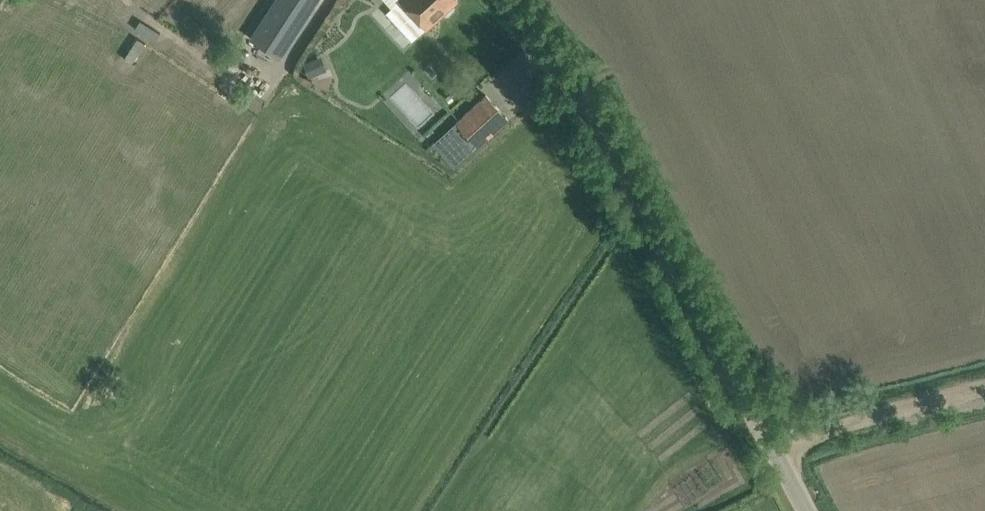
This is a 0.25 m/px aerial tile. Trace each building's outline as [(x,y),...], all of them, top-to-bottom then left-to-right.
[(251,39),(281,58),(319,0),(276,0),(251,39)] [(427,29),(458,1),(457,0),(401,0),(427,29)] [(457,122),(462,127),(450,138),(467,157),(509,119),(486,95),(457,122)]
